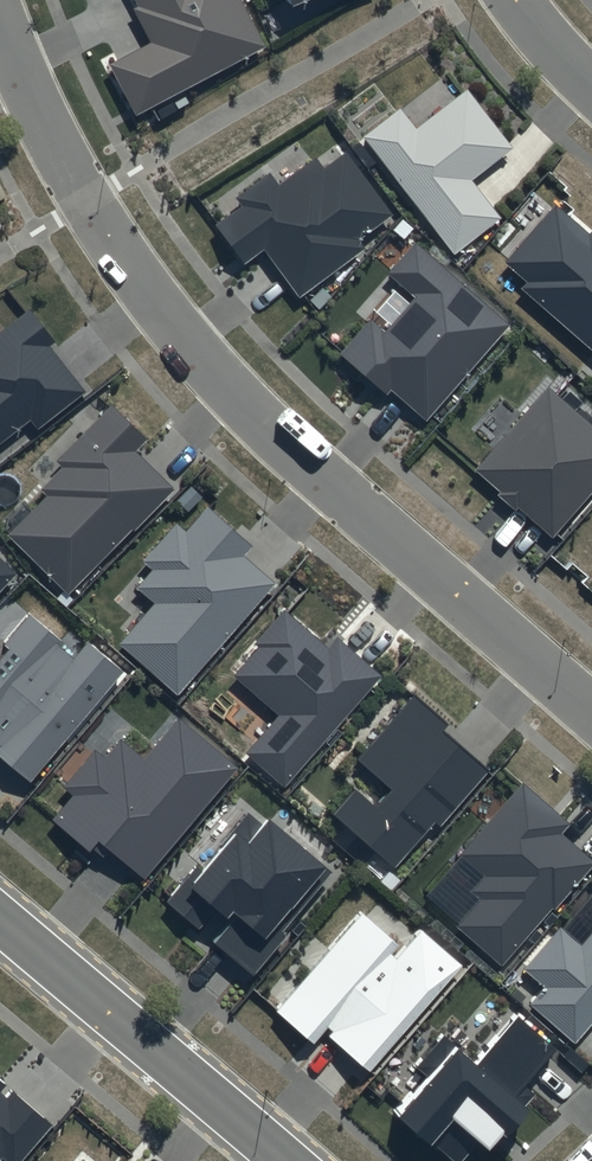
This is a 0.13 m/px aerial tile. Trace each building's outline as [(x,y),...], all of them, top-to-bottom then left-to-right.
[(130,4),(147,37),(106,58),(132,107),(262,40),(241,0),(134,0),(130,4)] [(398,104),(363,132),(452,246),(497,212),(468,175),(510,143),(463,83),(412,122),(398,104)] [(237,200),(214,217),(242,255),(262,240),(297,288),(360,242),(353,234),(387,210),(343,149),(321,164),(312,153),(276,180),(266,166),(230,192),(237,200)] [(499,256),(523,277),(519,282),(591,346),(591,235),(550,198),(499,256)] [(506,320),(412,238),(386,267),(413,291),(383,324),(368,310),(336,346),(384,387),(388,382),(424,413),(506,320)] [(24,300),(0,319),(0,435),(28,413),(36,423),(81,387),(45,342),(53,336),(24,300)] [(545,383),(472,466),(548,532),(591,482),(591,424),(545,383)] [(145,433),(108,397),(50,454),(59,462),(40,481),(49,489),(10,528),(66,584),(128,523),(132,528),(174,486),(133,445),(145,433)] [(246,541),(204,504),(185,526),(172,515),(138,554),(148,563),(133,580),(154,598),(119,638),(176,688),(270,580),(237,551),(246,541)] [(12,569),(0,557),(0,582),(12,569)] [(325,642),(281,604),(252,637),(257,644),(235,669),(280,708),(245,748),(283,781),(381,670),(336,630),(325,642)] [(27,608),(2,638),(8,643),(0,652),(0,752),(29,777),(123,667),(86,635),(71,652),(58,640),(61,636),(27,608)] [(409,686),(350,754),(384,782),(371,797),(352,780),(330,805),(392,858),(432,813),(438,819),(485,764),(438,724),(444,716),(409,686)] [(233,764),(176,717),(143,757),(118,736),(103,754),(92,744),(61,782),(71,791),(53,812),(101,852),(107,845),(141,873),(233,764)] [(520,778),(456,851),(480,872),(467,886),(477,895),(455,919),(499,958),(548,902),(552,906),(591,860),(591,858),(559,829),(568,820),(520,778)] [(317,857),(262,809),(255,816),(244,807),(231,821),(228,818),(161,895),(194,924),(214,901),(220,905),(226,898),(238,909),(215,935),(249,965),(279,930),(264,917),(317,857)] [(398,939),(357,904),(271,1005),(308,1037),(323,1021),(330,1027),(326,1032),(367,1066),(459,960),(418,925),(394,953),(390,949),(398,939)] [(580,940),(559,921),(522,964),(543,983),(529,999),(574,1039),(591,1019),(591,926),(580,940)] [(549,1043),(509,1009),(470,1054),(438,1026),(407,1061),(419,1072),(391,1104),(450,1156),(485,1116),(495,1124),(527,1087),(518,1078),(549,1043)] [(8,1160),(17,1160),(53,1120),(11,1083),(3,1091),(0,1088),(0,1154),(8,1160)]
